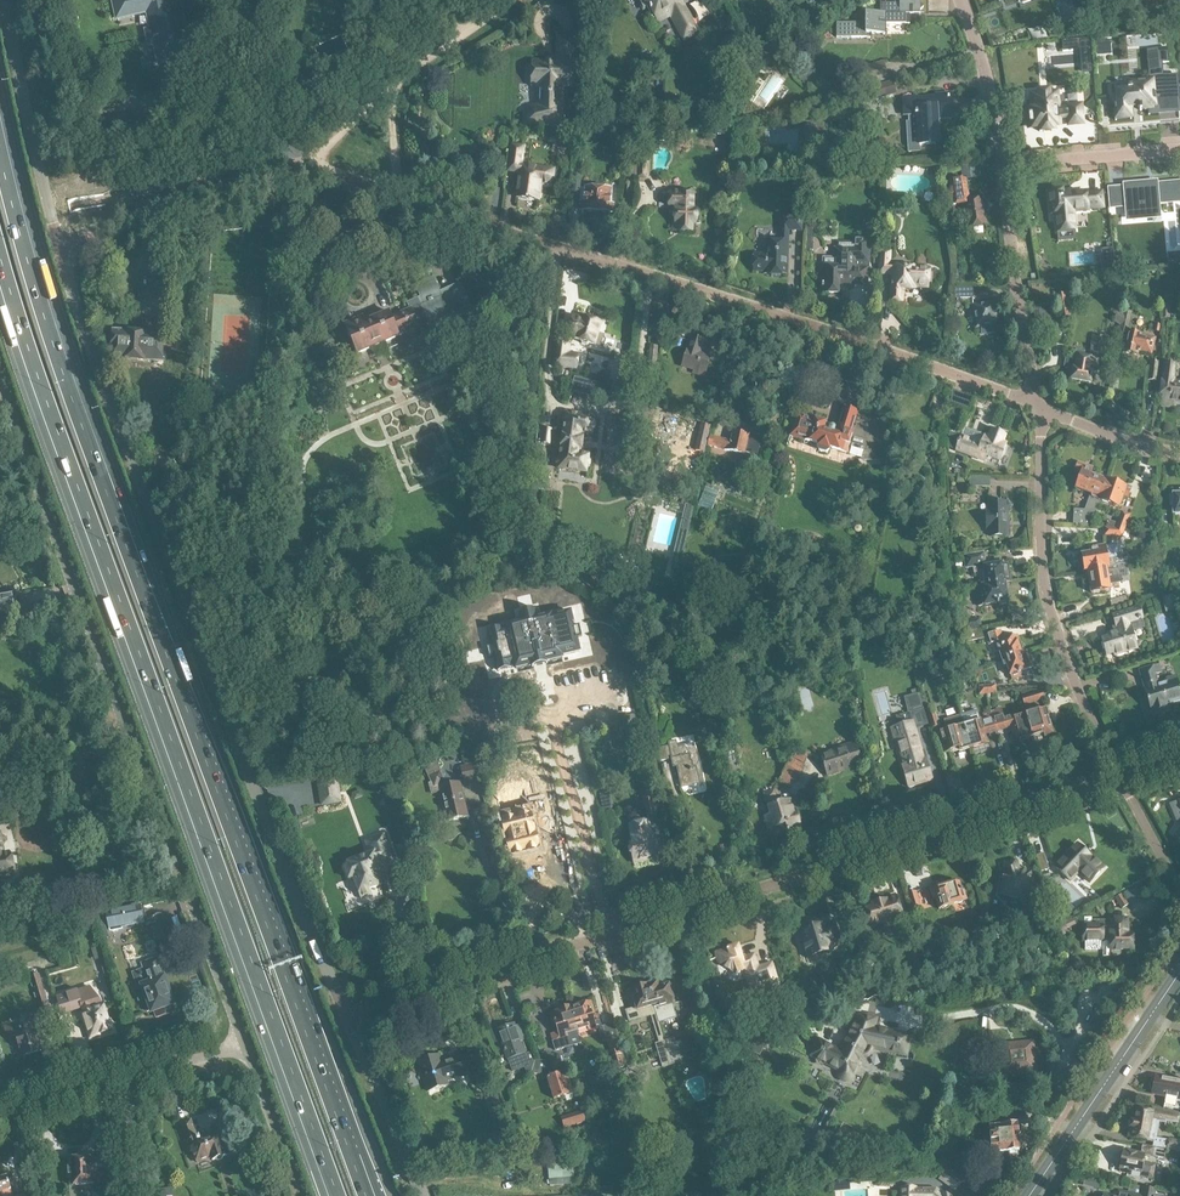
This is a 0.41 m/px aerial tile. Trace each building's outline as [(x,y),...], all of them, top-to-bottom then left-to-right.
[(153,31),(148,32),(150,44),(155,43),(159,60),(190,53),(186,33),(182,34),(180,23),(183,22),(178,0),(169,0),(167,0),(114,0),(118,17),(148,10),(153,31)] [(342,14),(371,0),(336,0),(342,14)] [(690,0),(641,0),(641,3),(642,6),(644,7),(647,7),(651,6),(652,8),(650,9),(652,11),(653,10),(657,18),(669,12),(684,40),(698,32),(683,4),(690,0)] [(872,34),(887,33),(887,24),(906,24),(910,24),(910,14),(921,14),(921,10),(924,7),(921,4),(921,0),(900,0),(900,3),(881,3),(881,13),(866,13),(866,23),(836,23),(837,38),(872,37),(872,34)] [(578,37),(557,37),(556,61),(533,61),(532,87),(538,87),(537,106),(533,106),(531,107),(528,108),(526,110),(524,112),(523,116),(523,127),(566,128),(566,102),(564,102),(564,88),(569,88),(570,69),(577,69),(578,37)] [(1089,38),(1062,40),(1063,50),(1080,49),(1082,73),(1092,72),(1089,38)] [(1168,53),(1160,53),(1161,63),(1169,63),(1168,53)] [(888,75),(885,63),(864,69),(868,81),(888,75)] [(1176,77),(1162,78),(1150,79),(1150,82),(1131,84),(1131,90),(1117,91),(1118,98),(1115,98),(1116,119),(1130,118),(1130,111),(1132,110),(1131,104),(1137,103),(1138,110),(1142,109),(1142,112),(1149,111),(1149,114),(1179,112),(1176,77)] [(897,94),(893,80),(877,85),(881,99),(897,94)] [(1059,110),(1058,92),(1049,93),(1049,91),(1039,92),(1039,94),(1031,94),(1032,99),(1029,100),(1030,109),(1028,109),(1028,115),(1026,115),(1027,123),(1029,123),(1029,128),(1040,127),(1040,132),(1055,130),(1055,126),(1060,125),(1060,118),(1069,117),(1069,125),(1083,124),(1081,106),(1068,106),(1068,110),(1059,110)] [(909,122),(906,122),(908,152),(920,152),(920,145),(939,144),(938,120),(943,119),(943,113),(953,113),(952,97),(907,100),(907,101),(904,101),(905,115),(908,115),(909,122)] [(796,99),(788,101),(790,108),(798,106),(796,99)] [(804,125),(805,142),(816,141),(815,124),(804,125)] [(729,135),(729,127),(715,126),(715,134),(729,135)] [(499,146),(507,147),(510,131),(501,130),(499,146)] [(526,146),(512,144),(508,171),(519,173),(516,197),(539,201),(541,187),(554,188),(556,168),(524,164),(526,146)] [(631,175),(639,176),(640,166),(640,163),(632,163),(631,175)] [(639,178),(648,179),(649,166),(640,166),(639,176),(639,178)] [(979,176),(978,167),(961,168),(961,177),(979,176)] [(579,199),(580,202),(580,211),(614,212),(614,204),(610,203),(611,190),(586,188),(581,188),(582,171),(580,170),(572,170),(571,199),(579,199)] [(869,181),(880,182),(881,173),(871,171),(869,181)] [(986,225),(982,200),(969,202),(965,178),(948,181),(951,205),(965,203),(969,227),(986,225)] [(1110,189),(1111,206),(1121,205),(1121,207),(1127,207),(1127,214),(1159,211),(1158,204),(1179,202),(1179,183),(1157,184),(1157,183),(1148,184),(1147,183),(1124,185),(1124,188),(1110,189)] [(1104,207),(1102,191),(1086,192),(1086,191),(1071,193),(1071,194),(1063,195),(1063,190),(1048,191),(1050,214),(1055,214),(1057,231),(1076,229),(1074,211),(1088,210),(1088,209),(1104,207)] [(696,225),(696,210),(693,210),(694,193),(669,192),(668,206),(676,207),(676,223),(673,223),(673,228),(679,228),(679,232),(693,232),(693,231),(698,231),(699,225),(696,225)] [(330,204),(308,202),(307,217),(329,219),(330,204)] [(766,241),(765,253),(754,253),(754,272),(764,272),(764,274),(771,274),(772,276),(782,276),(782,274),(787,274),(788,232),(803,232),(804,216),(781,215),(780,241),(770,241),(766,241)] [(822,267),(823,267),(823,293),(838,294),(839,284),(867,284),(868,269),(869,238),(854,238),(854,242),(837,242),(837,248),(834,247),(833,257),(822,257),(822,267)] [(884,250),(880,250),(878,274),(892,275),(890,303),(902,304),(903,289),(916,289),(915,286),(929,287),(929,285),(934,285),(937,284),(939,282),(941,279),(941,276),(937,272),(934,271),(930,271),(930,268),(891,266),(892,251),(891,251),(891,249),(884,248),(884,250)] [(1112,249),(1101,250),(1103,270),(1114,269),(1112,249)] [(1168,254),(1169,263),(1179,262),(1179,253),(1168,254)] [(1130,275),(1132,282),(1140,279),(1137,272),(1130,275)] [(352,322),(344,325),(352,344),(357,354),(400,336),(399,334),(419,326),(420,329),(429,325),(432,333),(453,325),(453,326),(454,327),(455,328),(456,328),(457,328),(458,328),(459,327),(460,327),(460,326),(461,325),(461,324),(461,323),(460,321),(472,316),(460,286),(441,294),(435,279),(417,286),(422,297),(407,303),(410,310),(392,318),(389,313),(365,323),(363,317),(352,322)] [(974,288),(956,288),(956,298),(973,298),(974,288)] [(1068,301),(1067,297),(1057,299),(1059,303),(1058,304),(1060,318),(1071,317),(1068,301)] [(995,302),(973,305),(977,327),(980,327),(981,335),(998,332),(997,324),(999,324),(995,302)] [(1044,320),(1042,305),(1035,307),(1037,321),(1044,320)] [(1170,319),(1171,305),(1162,305),(1161,318),(1170,319)] [(1121,326),(1121,328),(1128,330),(1131,313),(1124,311),(1123,316),(1121,326)] [(1113,321),(1121,326),(1123,316),(1119,313),(1113,321)] [(573,316),(568,336),(581,340),(582,344),(587,345),(589,343),(601,346),(604,336),(598,334),(602,322),(581,316),(580,319),(573,316)] [(162,361),(163,353),(164,332),(149,331),(149,333),(114,331),(112,357),(156,360),(162,361)] [(1127,332),(1123,352),(1138,356),(1139,353),(1152,356),(1156,338),(1127,332)] [(1066,368),(1073,369),(1071,379),(1090,383),(1092,374),(1096,374),(1100,371),(1100,370),(1101,370),(1103,361),(1107,338),(1093,335),(1089,359),(1084,358),(1086,352),(1077,350),(1076,356),(1075,356),(1074,360),(1067,359),(1066,368)] [(694,341),(690,340),(682,366),(695,370),(693,374),(704,377),(712,351),(706,350),(708,342),(695,338),(694,341)] [(571,352),(572,343),(555,341),(552,367),(578,371),(580,353),(571,352)] [(658,347),(650,346),(647,374),(655,375),(658,347)] [(1150,361),(1148,381),(1158,382),(1161,363),(1150,361)] [(1174,382),(1177,365),(1164,364),(1160,396),(1163,397),(1162,407),(1172,408),(1173,402),(1179,403),(1179,383),(1174,382)] [(611,380),(612,378),(613,381),(618,382),(621,381),(620,383),(628,385),(630,377),(623,375),(622,372),(616,370),(613,372),(606,370),(604,378),(611,380)] [(886,426),(885,425),(883,422),(882,422),(858,414),(858,412),(843,407),(837,428),(828,425),(827,422),(813,418),(814,414),(799,410),(791,436),(818,444),(817,448),(819,451),(826,453),(830,452),(831,448),(850,454),(852,447),(861,450),(861,458),(862,460),(864,461),(885,462),(886,431),(886,428),(886,426)] [(557,459),(557,464),(558,466),(558,468),(587,472),(588,469),(590,466),(591,462),(589,459),(590,455),(581,454),(583,434),(592,435),(593,431),(596,429),(596,424),(594,421),(595,417),(566,413),(565,416),(563,417),(563,422),(564,424),(560,458),(557,459)] [(705,453),(711,426),(701,423),(695,451),(705,453)] [(541,444),(550,445),(552,429),(542,429),(541,444)] [(989,437),(985,436),(982,445),(962,437),(956,450),(985,461),(988,454),(1000,459),(1000,461),(1000,462),(1007,444),(1003,442),(1006,435),(992,430),(989,437)] [(711,436),(709,445),(725,448),(725,449),(746,454),(750,435),(734,431),(732,443),(728,442),(728,440),(711,436)] [(959,436),(952,433),(951,448),(954,449),(959,436)] [(1090,527),(1100,501),(1107,481),(1090,475),(1093,468),(1078,463),(1076,470),(1082,472),(1076,489),(1091,495),(1085,510),(1075,509),(1073,526),(1090,527)] [(990,487),(991,477),(969,477),(969,487),(990,487)] [(1131,490),(1107,481),(1100,501),(1119,508),(1124,496),(1128,497),(1131,490)] [(707,484),(698,505),(712,511),(720,489),(707,484)] [(1170,495),(1170,504),(1174,504),(1174,514),(1179,514),(1179,495),(1170,495)] [(986,525),(987,525),(987,527),(991,527),(991,536),(1007,535),(1006,502),(991,502),(991,511),(987,511),(987,515),(986,515),(984,517),(984,523),(986,525)] [(681,566),(694,506),(686,504),(671,564),(681,566)] [(1119,523),(1117,528),(1125,529),(1131,515),(1123,512),(1119,523)] [(1104,537),(1122,538),(1125,529),(1117,528),(1105,527),(1104,537)] [(1114,559),(1116,558),(1119,556),(1119,553),(1118,548),(1116,546),(1114,545),(1106,546),(1105,545),(1090,548),(1091,553),(1082,555),(1085,572),(1088,571),(1109,567),(1109,566),(1115,565),(1114,559)] [(294,560),(294,549),(283,548),(283,559),(294,560)] [(987,585),(1006,582),(1011,581),(1008,562),(985,566),(985,564),(984,564),(983,560),(985,560),(984,554),(976,555),(976,554),(964,556),(966,568),(974,566),(975,573),(978,576),(985,575),(987,585)] [(1115,565),(1109,566),(1109,567),(1088,571),(1092,594),(1111,590),(1109,580),(1120,578),(1121,583),(1130,581),(1127,563),(1115,565)] [(1010,607),(1006,582),(987,585),(979,586),(981,596),(978,597),(979,606),(999,603),(999,609),(1010,607)] [(1174,594),(1163,597),(1164,598),(1162,599),(1166,613),(1177,610),(1175,604),(1177,604),(1174,594)] [(13,595),(0,597),(0,616),(16,614),(13,595)] [(1129,602),(1127,595),(1110,600),(1112,607),(1129,602)] [(1105,655),(1108,654),(1108,655),(1113,654),(1114,658),(1139,651),(1132,626),(1131,627),(1130,624),(1144,620),(1140,606),(1112,614),(1117,632),(1110,635),(1110,636),(1103,639),(1106,648),(1103,649),(1102,650),(1104,654),(1105,655)] [(1025,621),(1023,609),(1011,610),(1013,623),(1025,621)] [(516,667),(516,673),(535,669),(537,674),(547,671),(546,666),(563,662),(562,657),(580,652),(577,639),(582,638),(579,623),(574,624),(571,612),(553,616),(553,614),(536,618),(534,611),(521,613),(522,621),(506,625),(507,626),(488,631),(491,643),(486,644),(490,660),(494,660),(497,671),(516,667)] [(982,628),(980,618),(964,621),(966,631),(982,628)] [(965,642),(988,638),(990,644),(996,643),(1002,660),(1025,652),(1019,635),(1004,640),(1001,631),(989,635),(987,628),(964,632),(965,642)] [(1028,651),(1025,652),(1002,660),(1004,667),(1008,665),(1013,680),(1022,677),(1020,671),(1033,667),(1028,651)] [(1157,716),(1159,718),(1165,716),(1166,713),(1171,712),(1169,706),(1179,703),(1179,686),(1178,679),(1177,675),(1166,678),(1167,682),(1160,684),(1157,675),(1163,673),(1160,664),(1154,666),(1140,670),(1153,717),(1157,716)] [(965,669),(957,671),(960,681),(968,679),(965,669)] [(997,693),(996,685),(982,686),(983,695),(997,693)] [(1044,699),(1042,692),(1022,698),(1024,705),(1044,699)] [(924,709),(920,693),(904,697),(908,713),(924,709)] [(940,726),(934,706),(924,709),(930,729),(940,726)] [(1002,708),(992,711),(998,731),(1012,727),(1016,742),(1034,737),(1027,715),(1013,719),(1012,717),(1005,719),(1002,708)] [(1042,711),(1027,715),(1034,737),(1044,734),(1045,737),(1054,734),(1047,709),(1042,711)] [(978,710),(962,715),(972,747),(987,743),(985,735),(998,731),(992,711),(983,714),(984,717),(980,718),(978,710)] [(940,732),(946,753),(959,749),(959,751),(972,747),(962,715),(961,715),(944,720),(947,730),(940,732)] [(902,765),(909,788),(933,781),(926,758),(924,759),(915,729),(910,731),(907,723),(891,728),(894,740),(896,739),(904,765),(902,765)] [(675,765),(678,765),(683,786),(704,782),(700,761),(694,744),(678,747),(677,740),(670,742),(670,745),(658,747),(660,761),(673,758),(675,765)] [(835,752),(821,756),(828,777),(853,768),(852,764),(861,761),(856,744),(835,750),(835,752)] [(794,756),(794,757),(805,763),(810,754),(799,748),(794,756)] [(432,795),(443,792),(449,821),(468,817),(461,783),(448,785),(437,758),(423,764),(431,782),(429,783),(432,795)] [(792,758),(787,767),(801,774),(806,765),(792,758)] [(479,779),(476,764),(462,767),(465,782),(479,779)] [(503,781),(500,766),(489,769),(491,783),(503,781)] [(787,767),(782,776),(797,784),(801,774),(787,767)] [(318,780),(322,805),(340,802),(337,777),(318,780)] [(657,814),(651,787),(642,789),(645,807),(647,816),(657,814)] [(786,830),(788,829),(789,832),(802,829),(793,799),(778,804),(774,790),(765,793),(771,815),(765,817),(769,830),(781,826),(782,828),(786,830)] [(511,854),(539,848),(531,811),(546,808),(545,802),(529,805),(530,811),(502,818),(511,854)] [(633,856),(634,863),(658,858),(656,850),(658,848),(657,843),(655,842),(654,837),(652,837),(649,820),(630,824),(633,842),(630,842),(631,847),(629,849),(630,854),(633,856)] [(3,877),(3,878),(14,876),(13,871),(14,870),(11,857),(10,857),(9,852),(4,853),(0,831),(0,877),(3,877)] [(354,877),(362,898),(372,894),(370,889),(383,884),(382,881),(387,879),(381,865),(395,859),(384,832),(366,839),(371,853),(348,861),(349,865),(345,867),(349,879),(354,877)] [(1056,866),(1065,875),(1073,866),(1080,872),(1087,865),(1098,875),(1105,868),(1088,850),(1086,852),(1078,844),(1056,866)] [(1049,869),(1044,853),(1037,856),(1042,871),(1049,869)] [(1006,871),(1001,895),(1020,899),(1023,908),(1041,903),(1032,872),(1026,874),(1024,869),(1021,870),(1018,860),(1004,865),(1006,871)] [(1053,878),(1045,881),(1057,922),(1077,911),(1057,891),(1053,878)] [(948,882),(930,887),(934,900),(937,900),(940,910),(955,905),(954,904),(968,900),(965,890),(963,891),(961,882),(949,886),(948,882)] [(920,907),(916,891),(908,893),(913,910),(920,907)] [(1128,905),(1122,895),(1115,899),(1121,909),(1128,905)] [(867,906),(873,927),(895,921),(897,928),(907,925),(899,897),(867,906)] [(109,928),(145,922),(141,904),(105,911),(109,928)] [(1065,930),(1076,925),(1073,917),(1055,925),(1060,937),(1066,934),(1066,932),(1065,930)] [(918,927),(925,925),(923,918),(916,920),(918,927)] [(1083,925),(1083,941),(1086,941),(1086,949),(1101,949),(1101,942),(1104,942),(1104,940),(1112,940),(1112,949),(1112,954),(1114,956),(1118,956),(1120,954),(1120,949),(1134,949),(1134,934),(1128,934),(1128,920),(1111,920),(1093,920),(1093,925),(1083,925)] [(803,944),(807,958),(831,950),(831,947),(841,944),(835,924),(825,927),(824,926),(813,929),(812,925),(809,924),(805,925),(803,928),(804,932),(807,943),(803,944)] [(1055,933),(1052,925),(1044,927),(1047,935),(1055,933)] [(110,937),(107,928),(100,930),(104,939),(110,937)] [(62,951),(61,943),(45,946),(47,955),(62,951)] [(744,971),(752,994),(779,986),(772,963),(759,966),(755,954),(746,957),(741,955),(739,946),(716,952),(719,964),(737,973),(744,971)] [(912,957),(916,970),(925,967),(921,954),(912,957)] [(149,982),(138,986),(147,1013),(153,1010),(156,1019),(167,1014),(165,1008),(164,1008),(162,1002),(172,998),(165,979),(166,979),(158,957),(142,964),(144,969),(149,982)] [(109,973),(104,958),(100,959),(104,974),(109,973)] [(17,1048),(20,1058),(46,1051),(43,1038),(41,1039),(38,1028),(35,1029),(33,1021),(37,1020),(36,1018),(52,1013),(40,974),(29,977),(37,1002),(38,1002),(40,1009),(19,1015),(21,1020),(12,1023),(12,1022),(3,1024),(8,1038),(16,1036),(19,1047),(17,1048)] [(658,981),(647,985),(659,1023),(660,1023),(677,1018),(673,1005),(676,1004),(670,985),(660,988),(658,981)] [(634,1009),(627,1011),(630,1022),(651,1015),(659,1042),(655,1044),(663,1068),(675,1064),(674,1061),(671,1062),(664,1041),(659,1023),(647,985),(631,990),(634,999),(632,1003),(634,1009)] [(82,1012),(81,1013),(86,1028),(88,1028),(91,1036),(99,1034),(99,1032),(109,1029),(102,1005),(100,1006),(99,1004),(103,1003),(90,986),(56,996),(62,1015),(81,1009),(82,1012)] [(572,1008),(579,1031),(589,1028),(590,1031),(598,1029),(602,1042),(607,1040),(619,1036),(614,1023),(603,1027),(601,1020),(596,1021),(593,1011),(595,1010),(593,1001),(580,1005),(578,1004),(574,1005),(572,1008)] [(551,1035),(553,1042),(556,1051),(571,1046),(569,1039),(579,1036),(578,1031),(579,1031),(572,1008),(571,1008),(571,1006),(560,1009),(561,1011),(551,1014),(553,1022),(556,1021),(559,1032),(551,1035)] [(818,1038),(809,1057),(837,1071),(837,1073),(837,1075),(838,1077),(839,1079),(841,1081),(843,1082),(846,1083),(849,1083),(851,1082),(853,1080),(855,1077),(864,1059),(867,1058),(869,1057),(871,1055),(873,1053),(874,1051),(907,1058),(912,1035),(879,1027),(881,1016),(870,1013),(869,1016),(865,1014),(862,1014),(861,1015),(859,1016),(857,1018),(851,1027),(838,1049),(818,1038)] [(514,1023),(500,1028),(506,1046),(504,1047),(508,1059),(513,1072),(525,1068),(528,1075),(531,1074),(536,1060),(533,1052),(526,1054),(525,1053),(528,1052),(524,1040),(528,1039),(523,1024),(515,1027),(514,1023)] [(625,1054),(619,1036),(607,1040),(614,1063),(610,1064),(612,1071),(616,1069),(615,1069),(617,1068),(628,1065),(625,1054)] [(670,1039),(664,1041),(671,1062),(674,1061),(686,1058),(681,1041),(672,1044),(670,1039)] [(1035,1040),(1000,1043),(1003,1075),(1037,1072),(1035,1050),(1038,1049),(1041,1062),(1052,1059),(1046,1041),(1036,1044),(1037,1046),(1035,1046),(1035,1040)] [(440,1054),(417,1061),(427,1093),(450,1085),(449,1081),(469,1075),(462,1054),(442,1060),(440,1054)] [(559,1058),(552,1060),(556,1074),(563,1072),(559,1058)] [(531,1074),(533,1074),(543,1074),(544,1079),(549,1078),(549,1079),(548,1080),(550,1087),(552,1087),(555,1099),(574,1094),(569,1076),(566,1077),(564,1072),(563,1072),(556,1074),(552,1060),(551,1060),(536,1060),(531,1074)] [(622,1080),(619,1073),(613,1075),(615,1082),(622,1080)] [(1175,1106),(1177,1100),(1179,1100),(1179,1082),(1156,1078),(1156,1080),(1153,1080),(1150,1085),(1150,1092),(1153,1093),(1152,1095),(1167,1098),(1165,1104),(1175,1106)] [(502,1110),(500,1104),(491,1107),(493,1113),(502,1110)] [(1148,1140),(1154,1141),(1155,1137),(1156,1133),(1155,1133),(1159,1115),(1163,1116),(1163,1117),(1172,1119),(1173,1111),(1153,1107),(1152,1112),(1138,1109),(1135,1121),(1132,1121),(1129,1137),(1148,1141),(1148,1140)] [(587,1122),(584,1113),(564,1120),(566,1127),(578,1123),(578,1125),(587,1122)] [(191,1120),(178,1125),(184,1140),(186,1139),(190,1152),(192,1151),(197,1163),(211,1157),(212,1160),(215,1159),(218,1161),(222,1159),(223,1156),(229,1154),(229,1153),(231,1151),(232,1149),(230,1144),(228,1142),(225,1142),(222,1133),(204,1140),(203,1137),(197,1139),(191,1120)] [(993,1153),(1010,1151),(1010,1157),(1018,1156),(1018,1150),(1020,1150),(1018,1136),(1020,1136),(1020,1134),(1022,1132),(1021,1127),(1019,1126),(1019,1124),(990,1126),(993,1153)] [(1179,1152),(1179,1141),(1169,1139),(1167,1150),(1179,1152)] [(806,1141),(806,1142),(803,1146),(812,1151),(815,1145),(814,1145),(814,1146),(812,1145),(812,1144),(809,1143),(808,1143),(806,1142),(807,1141),(806,1141)] [(709,1144),(704,1144),(702,1148),(703,1151),(706,1153),(709,1152),(712,1149),(711,1146),(709,1144)] [(1132,1171),(1141,1172),(1140,1177),(1153,1179),(1157,1164),(1145,1162),(1146,1155),(1165,1158),(1166,1151),(1139,1145),(1137,1154),(1124,1152),(1120,1172),(1132,1174),(1132,1171)] [(70,1178),(70,1185),(111,1183),(111,1171),(93,1172),(92,1157),(68,1159),(69,1165),(66,1165),(67,1178),(70,1178)] [(547,1160),(550,1180),(574,1177),(572,1157),(547,1160)] [(963,1179),(948,1168),(941,1179),(956,1189),(963,1179)] [(7,1176),(0,1178),(0,1195),(13,1195),(7,1176)] [(1120,1183),(1124,1184),(1127,1183),(1127,1180),(1126,1177),(1121,1176),(1119,1178),(1118,1181),(1120,1183)] [(1141,1188),(1128,1186),(1127,1192),(1118,1190),(1117,1195),(1140,1195),(1141,1188)]
